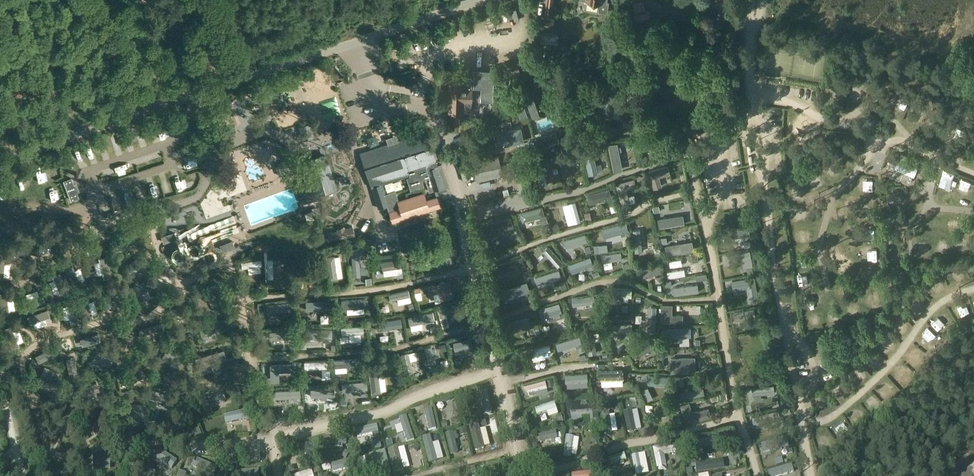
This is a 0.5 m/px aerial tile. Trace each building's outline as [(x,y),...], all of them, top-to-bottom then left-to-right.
[(540,27),(552,29),(554,18),(551,18),(553,0),(547,0),(544,17),(541,17),(540,27)] [(585,9),(599,11),(607,13),(609,1),(607,1),(607,0),(586,0),(585,9)] [(516,7),(516,19),(524,20),(524,7),(516,7)] [(648,19),(647,10),(634,13),(635,21),(636,28),(648,26),(647,19),(648,19)] [(648,41),(645,29),(637,31),(639,43),(648,41)] [(540,41),(557,41),(557,34),(541,33),(540,41)] [(634,36),(615,35),(615,46),(626,46),(626,48),(634,48),(634,36)] [(654,48),(641,51),(643,62),(656,59),(654,48)] [(507,65),(511,74),(520,71),(517,62),(507,65)] [(449,106),(449,113),(455,113),(455,119),(463,119),(463,113),(471,113),(471,101),(471,88),(471,82),(463,82),(449,82),(449,106)] [(545,112),(549,111),(540,87),(524,92),(533,116),(537,115),(537,117),(545,114),(545,112)] [(601,92),(598,114),(612,117),(616,94),(601,92)] [(893,103),(902,107),(908,96),(899,92),(893,103)] [(318,105),(324,120),(333,116),(328,102),(318,105)] [(302,135),(312,131),(309,122),(299,126),(302,135)] [(402,125),(403,132),(411,130),(410,124),(402,125)] [(500,133),(503,146),(523,141),(520,129),(506,132),(506,128),(501,129),(501,133),(500,133)] [(437,164),(436,164),(426,132),(398,141),(396,135),(391,137),(386,138),(388,144),(361,153),(371,186),(370,186),(378,208),(387,206),(392,222),(440,206),(437,195),(426,199),(424,191),(398,199),(395,190),(390,192),(385,193),(384,188),(382,182),(409,173),(411,179),(424,175),(429,191),(444,186),(437,164)] [(373,132),(363,136),(366,145),(376,141),(373,132)] [(708,132),(701,135),(704,141),(710,138),(708,132)] [(264,153),(270,150),(266,143),(260,147),(264,153)] [(617,143),(608,145),(613,172),(623,170),(619,152),(618,147),(617,143)] [(592,149),(583,151),(589,175),(598,173),(598,172),(596,165),(594,155),(593,151),(592,149)] [(309,175),(304,177),(306,185),(311,183),(315,195),(321,194),(337,189),(325,152),(304,159),(309,175)] [(919,160),(901,152),(900,157),(892,154),(887,167),(894,170),(892,175),(910,183),(913,176),(914,176),(917,167),(916,167),(919,160)] [(567,154),(559,156),(564,176),(572,174),(569,162),(568,157),(567,154)] [(503,175),(498,155),(471,161),(477,181),(503,175)] [(276,165),(279,176),(291,172),(287,161),(277,165),(276,165)] [(462,177),(467,176),(462,162),(457,164),(462,177)] [(541,162),(534,164),(540,186),(547,185),(541,162)] [(669,163),(650,169),(655,186),(664,183),(662,174),(672,172),(669,163)] [(821,175),(816,177),(820,187),(826,185),(821,175)] [(421,177),(408,181),(410,188),(419,185),(419,184),(423,183),(421,177)] [(630,204),(627,189),(636,186),(634,177),(615,181),(622,206),(630,204)] [(77,192),(74,184),(71,178),(63,181),(71,200),(79,197),(77,192)] [(874,182),(866,182),(866,192),(874,192),(874,182)] [(941,190),(952,194),(954,188),(943,184),(941,190)] [(798,186),(792,192),(799,199),(805,192),(798,186)] [(610,188),(587,196),(590,204),(612,197),(610,188)] [(576,202),(570,204),(575,223),(581,221),(576,202)] [(542,207),(520,213),(522,222),(544,215),(542,207)] [(677,209),(656,209),(656,217),(662,217),(671,216),(677,216),(677,209)] [(794,223),(806,223),(806,214),(794,214),(794,223)] [(510,217),(487,224),(489,233),(513,226),(510,217)] [(626,221),(602,228),(605,237),(621,232),(625,231),(629,230),(626,221)] [(327,241),(354,235),(352,226),(344,228),(344,226),(336,228),(337,229),(325,232),(327,241)] [(748,226),(722,228),(722,237),(749,234),(748,226)] [(132,227),(115,243),(121,250),(138,234),(132,227)] [(640,229),(633,230),(635,251),(642,251),(640,229)] [(173,233),(161,237),(163,243),(175,239),(173,233)] [(580,235),(564,240),(566,246),(582,241),(581,239),(580,235)] [(892,248),(901,248),(901,237),(892,236),(892,248)] [(37,237),(36,245),(39,246),(52,247),(57,247),(58,240),(37,237)] [(28,238),(8,245),(10,252),(13,251),(25,247),(30,246),(28,238)] [(489,245),(488,240),(483,241),(484,248),(485,247),(487,255),(493,253),(491,245),(489,245)] [(232,241),(220,246),(222,251),(234,247),(232,241)] [(692,241),(665,246),(667,255),(694,250),(692,241)] [(443,246),(422,253),(425,260),(446,253),(443,246)] [(549,247),(543,252),(557,267),(563,262),(549,247)] [(873,259),(874,247),(864,247),(864,258),(873,259)] [(359,250),(351,250),(353,275),(360,275),(360,274),(360,266),(359,250)] [(750,251),(725,255),(727,263),(751,258),(750,251)] [(622,252),(601,255),(602,262),(623,259),(622,252)] [(680,255),(667,258),(669,267),(681,265),(680,255)] [(107,256),(99,258),(100,261),(103,273),(104,279),(112,277),(107,256)] [(334,256),(326,257),(330,279),(337,278),(334,258),(334,256)] [(590,256),(569,265),(572,273),(594,265),(590,256)] [(521,257),(497,265),(500,274),(517,268),(521,267),(524,266),(521,257)] [(261,259),(241,262),(242,268),(248,267),(260,266),(261,265),(261,259)] [(400,260),(382,262),(383,270),(383,269),(401,267),(400,260)] [(535,262),(528,265),(533,272),(539,268),(535,262)] [(73,265),(66,269),(75,288),(82,284),(81,281),(75,270),(73,265)] [(660,265),(638,269),(639,277),(648,275),(653,274),(661,273),(660,265)] [(558,269),(537,277),(540,284),(553,279),(558,277),(560,276),(558,269)] [(684,269),(667,271),(668,277),(685,274),(684,269)] [(865,270),(864,280),(873,281),(874,271),(865,270)] [(60,273),(53,277),(54,280),(60,291),(63,296),(70,292),(60,273)] [(754,277),(731,281),(733,290),(747,288),(749,298),(757,296),(754,277)] [(217,281),(202,289),(210,303),(224,295),(217,281)] [(449,281),(431,285),(433,294),(439,293),(441,301),(453,298),(449,281)] [(527,282),(505,288),(507,295),(515,293),(521,291),(529,289),(527,282)] [(931,297),(938,292),(932,283),(925,287),(931,297)] [(135,289),(130,291),(135,302),(150,296),(145,285),(140,287),(139,284),(134,286),(135,289)] [(697,284),(673,287),(674,295),(698,291),(697,284)] [(611,293),(611,296),(624,296),(628,297),(631,297),(632,289),(612,288),(611,293)] [(115,290),(108,292),(108,295),(112,307),(113,313),(121,311),(115,290)] [(409,290),(389,295),(391,300),(397,299),(410,296),(409,290)] [(0,293),(0,301),(2,314),(10,313),(10,311),(8,298),(7,292),(0,293)] [(738,292),(730,295),(732,300),(740,298),(738,292)] [(28,299),(23,301),(25,309),(45,302),(43,294),(39,295),(28,299)] [(594,295),(572,298),(573,305),(595,302),(594,295)] [(87,297),(80,299),(86,319),(94,317),(93,314),(89,302),(87,297)] [(365,298),(342,300),(343,308),(347,308),(364,306),(366,306),(365,298)] [(74,300),(66,302),(67,306),(70,318),(71,323),(79,321),(74,300)] [(328,301),(306,302),(307,310),(329,310),(328,301)] [(193,303),(171,309),(173,317),(195,311),(193,303)] [(291,303),(267,305),(268,313),(292,311),(291,303)] [(559,303),(539,309),(542,318),(562,311),(559,303)] [(661,314),(661,322),(682,322),(683,315),(672,315),(672,305),(661,305),(661,314)] [(649,306),(647,330),(655,331),(656,307),(649,306)] [(914,306),(910,310),(919,319),(923,315),(914,306)] [(444,307),(437,309),(443,329),(450,327),(446,314),(446,313),(445,309),(444,307)] [(48,309),(28,316),(30,324),(34,323),(45,318),(50,317),(48,309)] [(754,309),(734,312),(736,321),(756,317),(754,309)] [(433,312),(408,317),(410,325),(421,323),(427,321),(428,321),(435,320),(433,312)] [(853,312),(847,313),(850,323),(856,322),(853,312)] [(900,315),(895,319),(904,331),(909,327),(900,315)] [(529,316),(508,322),(510,329),(531,324),(529,316)] [(228,318),(199,327),(202,336),(230,327),(228,318)] [(398,319),(378,322),(379,329),(392,327),(399,326),(398,319)] [(161,323),(139,330),(142,339),(164,332),(161,323)] [(631,324),(609,326),(610,334),(612,334),(619,333),(632,332),(631,324)] [(12,326),(4,329),(12,349),(20,346),(19,343),(14,331),(12,326)] [(362,326),(341,328),(342,335),(349,334),(360,333),(363,333),(362,326)] [(690,327),(663,328),(663,338),(668,337),(674,337),(690,337),(690,327)] [(331,329),(306,330),(307,339),(322,338),(328,338),(332,338),(331,329)] [(290,330),(270,332),(270,340),(284,339),(288,338),(291,338),(291,337),(290,330)] [(578,330),(561,340),(565,347),(580,337),(582,336),(578,330)] [(261,331),(261,339),(269,338),(269,331),(261,331)] [(98,333),(84,338),(86,345),(100,341),(98,333)] [(593,333),(586,334),(589,354),(596,353),(594,341),(593,333)] [(474,338),(453,343),(455,351),(476,346),(474,338)] [(877,348),(883,352),(890,342),(885,338),(877,348)] [(653,340),(636,349),(640,356),(651,350),(655,348),(657,347),(653,340)] [(550,344),(529,349),(530,355),(543,352),(548,351),(551,350),(550,344)] [(431,347),(424,349),(429,370),(437,368),(433,354),(432,350),(431,347)] [(49,349),(35,356),(39,363),(52,356),(49,349)] [(172,352),(167,349),(161,359),(175,367),(181,357),(176,354),(177,352),(173,349),(172,352)] [(224,350),(195,359),(198,368),(226,359),(224,350)] [(99,352),(93,359),(98,363),(96,365),(103,372),(113,360),(106,353),(104,356),(99,352)] [(409,353),(402,355),(408,378),(414,376),(414,375),(410,360),(409,353)] [(696,355),(671,356),(671,371),(696,370),(696,355)] [(356,359),(333,360),(334,367),(346,367),(356,366),(356,359)] [(75,361),(67,363),(70,377),(78,376),(75,361)] [(326,361),(305,362),(305,369),(327,368),(326,361)] [(382,391),(379,375),(382,374),(381,369),(378,369),(378,366),(368,367),(371,393),(382,391)] [(623,369),(600,371),(601,380),(602,380),(623,379),(624,379),(623,369)] [(43,370),(39,378),(45,381),(43,384),(52,388),(59,374),(50,370),(48,373),(43,370)] [(140,370),(117,374),(118,383),(142,378),(140,370)] [(911,376),(906,370),(899,374),(903,381),(911,376)] [(587,373),(565,375),(566,383),(567,382),(587,381),(588,381),(587,373)] [(649,375),(649,384),(669,386),(669,376),(649,375)] [(545,379),(524,385),(526,392),(527,392),(547,386),(545,379)] [(366,381),(342,384),(343,391),(367,389),(366,381)] [(96,382),(74,391),(77,400),(99,391),(96,382)] [(774,386),(753,390),(754,397),(775,393),(774,386)] [(684,391),(679,392),(680,399),(680,400),(704,395),(704,394),(703,387),(690,390),(684,391)] [(842,387),(837,390),(843,400),(848,397),(842,387)] [(314,389),(312,389),(312,397),(321,397),(325,397),(335,396),(334,388),(314,389)] [(152,389),(150,398),(173,405),(176,397),(152,389)] [(300,389),(280,392),(281,397),(281,398),(292,396),(298,395),(300,394),(300,389)] [(223,392),(200,398),(203,407),(225,401),(223,392)] [(486,392),(479,394),(484,416),(491,414),(486,392)] [(436,411),(444,409),(442,400),(434,402),(436,411)] [(673,400),(655,408),(660,419),(678,412),(673,400)] [(686,423),(711,416),(708,407),(693,411),(690,401),(680,404),(686,423)] [(135,407),(130,406),(129,418),(146,419),(146,407),(141,407),(141,404),(135,404),(135,407)] [(554,404),(535,410),(536,415),(537,416),(547,413),(556,410),(554,404)] [(459,405),(452,406),(455,420),(456,426),(456,427),(463,425),(459,405)] [(778,409),(752,416),(754,424),(780,417),(778,409)] [(431,411),(424,413),(429,432),(436,430),(431,411)] [(631,411),(623,413),(627,433),(635,432),(635,431),(634,423),(631,412),(631,411)] [(186,412),(165,422),(169,430),(189,419),(186,412)] [(247,412),(224,416),(225,425),(249,420),(247,412)] [(73,413),(56,427),(61,433),(78,420),(73,413)] [(609,414),(601,415),(604,436),(612,434),(610,421),(609,417),(609,414)] [(676,419),(673,419),(676,426),(682,424),(679,415),(675,416),(676,419)] [(111,417),(90,428),(94,436),(115,425),(111,417)] [(408,421),(387,425),(388,432),(391,431),(409,428),(410,428),(408,421)] [(478,425),(469,427),(475,451),(484,449),(484,448),(480,431),(478,425)] [(376,427),(355,431),(356,437),(357,438),(372,435),(378,434),(376,427)] [(198,430),(191,433),(194,440),(201,437),(198,430)] [(452,433),(445,435),(450,455),(457,453),(454,441),(452,434),(452,433)] [(556,433),(538,436),(540,444),(557,440),(556,433)] [(429,437),(422,439),(429,465),(437,462),(432,445),(429,437)] [(566,437),(563,457),(571,458),(571,455),(573,438),(566,437)] [(718,437),(698,443),(700,450),(720,445),(718,437)] [(786,438),(761,445),(763,453),(789,446),(786,438)] [(674,444),(652,448),(657,472),(667,470),(664,456),(676,453),(674,444)] [(311,445),(303,447),(307,461),(309,468),(317,465),(311,445)] [(157,449),(152,456),(172,469),(177,462),(157,449)] [(397,449),(387,452),(393,473),(393,474),(403,471),(403,470),(397,450),(397,449)] [(128,450),(122,456),(139,472),(145,466),(128,450)] [(364,458),(365,460),(366,467),(367,467),(378,464),(382,475),(387,475),(390,475),(385,454),(384,453),(364,458)] [(624,454),(607,460),(608,465),(618,462),(623,461),(625,460),(624,454)] [(93,458),(94,469),(109,469),(109,457),(104,457),(104,455),(98,455),(98,458),(93,458)] [(969,455),(955,465),(959,471),(960,471),(970,463),(973,461),(969,455)] [(632,457),(636,475),(637,475),(642,475),(637,456),(632,457)] [(765,467),(773,465),(770,456),(762,458),(765,467)] [(192,467),(212,475),(214,475),(218,469),(196,459),(192,467)] [(722,460),(695,464),(696,473),(724,469),(722,460)] [(335,464),(331,465),(332,472),(354,468),(352,461),(335,464)] [(767,472),(769,475),(781,475),(793,472),(791,465),(767,472)] [(44,470),(46,475),(55,475),(53,468),(44,470)]
